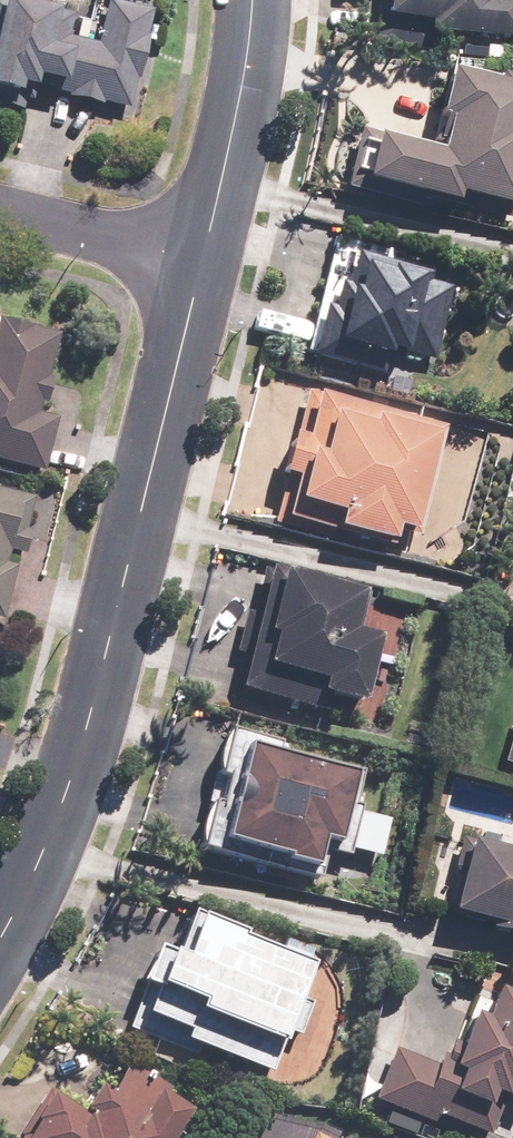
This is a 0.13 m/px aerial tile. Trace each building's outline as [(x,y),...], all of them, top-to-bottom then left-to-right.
[(132,112),(158,9),(123,0),(113,0),(103,43),(78,37),(75,48),(59,44),(67,12),(42,6),(44,0),(22,0),(21,1),(19,0),(0,0),(0,105),(25,111),(31,87),(132,112)] [(376,43),(431,49),(433,27),(512,35),(512,0),(380,0),(376,43)] [(349,184),(421,204),(425,189),(463,200),(466,191),(512,204),(512,71),(507,69),(505,78),(460,65),(447,110),(454,112),(444,146),(365,124),(349,184)] [(436,361),(454,285),(432,280),(435,267),(360,250),(353,281),(343,279),(337,305),(328,303),(316,356),(387,372),(392,351),(436,361)] [(45,468),(59,415),(40,410),(43,401),(49,402),(55,377),(49,376),(60,331),(0,316),(0,456),(45,468)] [(422,527),(448,418),(323,388),(322,392),(309,389),(276,524),(331,537),(334,527),(398,542),(403,523),(422,527)] [(8,615),(19,563),(8,561),(10,551),(28,555),(34,527),(29,526),(36,495),(0,487),(0,613),(8,615)] [(370,587),(277,561),(275,567),(267,565),(254,612),(246,610),(236,648),(244,650),(231,696),(286,711),(289,699),(328,709),(334,689),(370,699),(388,633),(360,625),(370,587)] [(283,739),(236,726),(224,770),(231,772),(223,801),(216,799),(203,844),(318,876),(326,848),(344,853),(367,771),(281,747),(283,739)] [(361,809),(352,846),(382,853),(391,816),(361,809)] [(476,836),(475,838),(464,835),(457,864),(461,873),(451,912),(494,923),(493,928),(512,933),(512,845),(476,836)] [(290,1039),(319,960),(249,935),(252,927),(197,908),(182,949),(163,943),(132,1029),(197,1053),(201,1042),(275,1068),(286,1037),(290,1039)] [(376,1098),(437,1123),(442,1112),(493,1133),(510,1093),(512,1094),(512,1092),(512,988),(506,985),(493,1016),(480,1010),(466,1043),(456,1039),(450,1054),(445,1052),(440,1064),(397,1046),(376,1098)] [(195,1108),(162,1087),(167,1079),(133,1059),(115,1088),(105,1082),(90,1107),(100,1113),(98,1116),(51,1087),(19,1137),(176,1137),(195,1108)]
